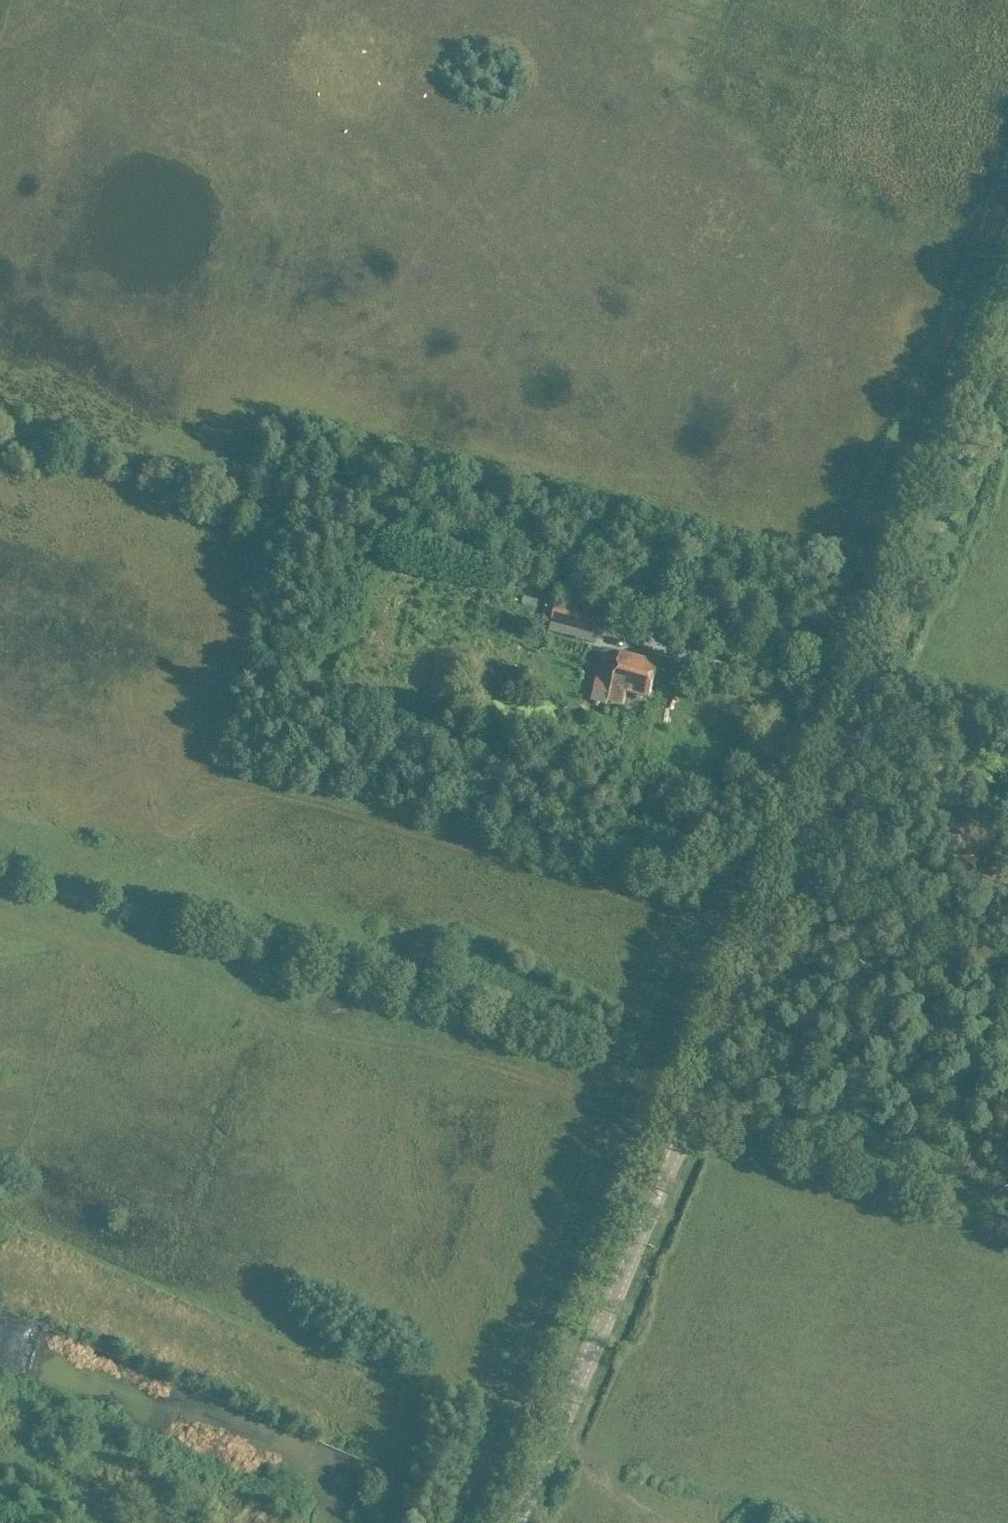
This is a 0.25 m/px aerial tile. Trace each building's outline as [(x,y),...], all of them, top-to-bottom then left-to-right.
[(600,610),(556,599),(549,626),(593,637),(600,610)] [(621,654),(609,700),(624,704),(627,692),(650,698),(659,664),(621,654)]
